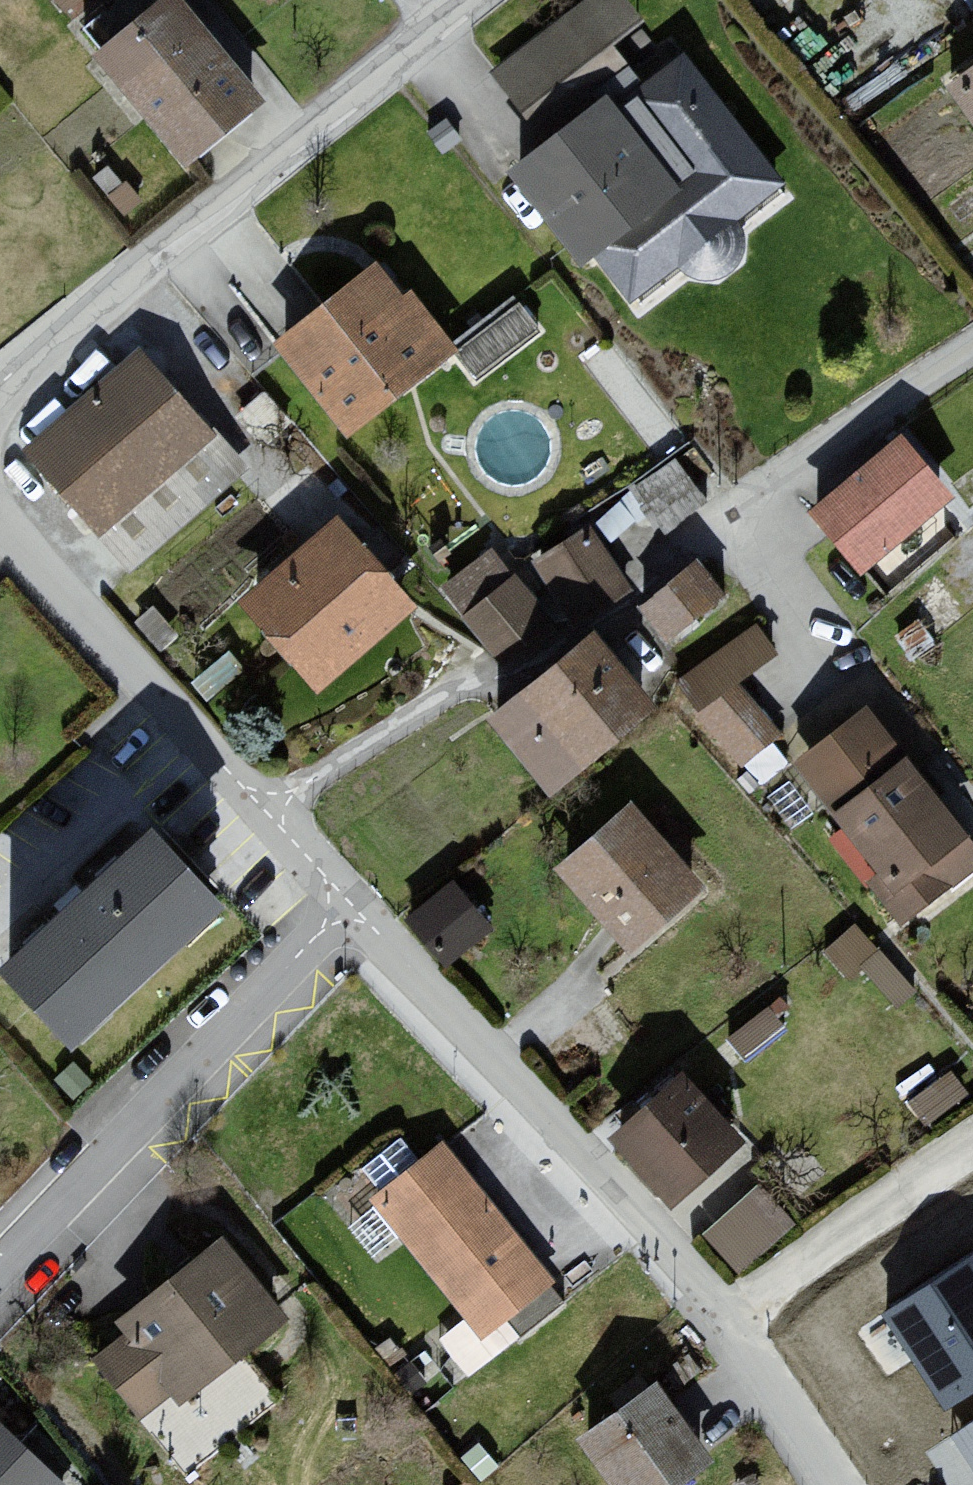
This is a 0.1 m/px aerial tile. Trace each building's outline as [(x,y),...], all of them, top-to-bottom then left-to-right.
[(77,46),(173,162),(246,102),(162,0),(134,0),(77,46)] [(480,69),(514,112),(629,22),(612,0),(568,0),(490,61),(480,69)] [(585,92),(482,174),(561,273),(586,253),(629,307),(778,188),(671,54),(600,110),(585,92)] [(933,85),(972,139),(972,56),(933,85)] [(352,264),(259,340),(338,436),(431,361),(352,264)] [(498,300),(445,344),(471,375),(524,332),(498,300)] [(123,345),(10,442),(88,532),(201,434),(123,345)] [(898,440),(806,515),(859,581),(952,506),(898,440)] [(631,478),(658,522),(705,493),(678,450),(631,478)] [(311,509),(222,587),(297,673),(386,595),(311,509)] [(563,617),(614,583),(576,526),(524,560),(563,617)] [(631,607),(659,640),(709,599),(682,565),(631,607)] [(504,687),(467,719),(529,789),(620,709),(502,574),(447,622),(504,687)] [(722,683),(685,718),(733,769),(770,734),(722,683)] [(783,763),(816,806),(790,825),(879,941),(972,869),(972,849),(861,704),(783,763)] [(619,807),(543,872),(613,953),(689,887),(619,807)] [(10,987),(75,1055),(222,915),(156,847),(10,987)] [(398,915),(431,964),(479,932),(445,883),(398,915)] [(667,1072),(592,1136),(650,1203),(725,1139),(667,1072)] [(429,1145),(360,1198),(478,1348),(547,1295),(429,1145)] [(758,1175),(704,1220),(736,1259),(790,1215),(758,1175)] [(116,1337),(78,1369),(123,1423),(156,1395),(175,1417),(285,1325),(201,1225),(96,1313),(116,1337)] [(883,1315),(946,1409),(972,1391),(972,1255),(883,1315)] [(564,1446),(593,1484),(665,1484),(693,1465),(639,1392),(564,1446)] [(0,1432),(0,1484),(57,1484),(0,1432)]
